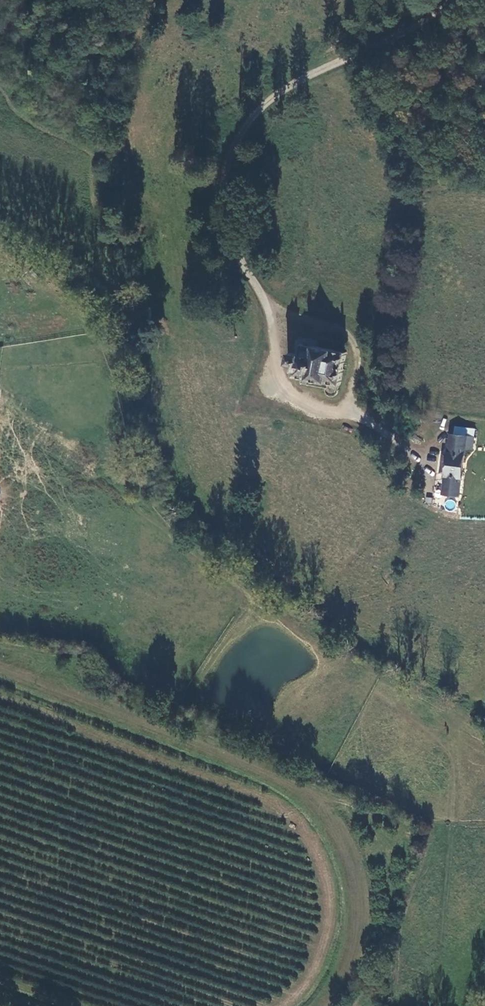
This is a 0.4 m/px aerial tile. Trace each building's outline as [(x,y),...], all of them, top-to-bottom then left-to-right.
[(340,382),(345,348),(312,343),(310,354),(289,350),(288,362),(295,364),(294,374),(340,382)] [(451,431),(443,492),(458,493),(464,445),(472,446),(473,433),(451,431)]
